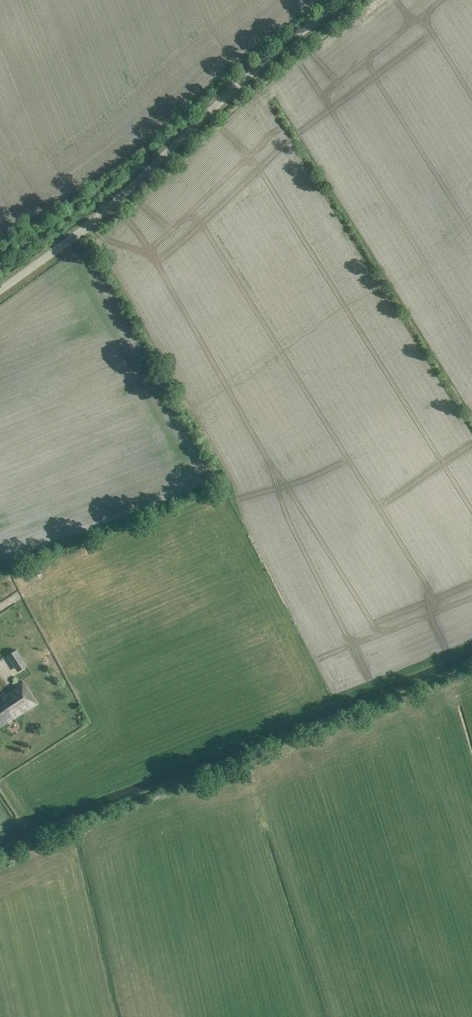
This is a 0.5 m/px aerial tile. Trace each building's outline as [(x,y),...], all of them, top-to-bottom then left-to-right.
[(16,650),(8,655),(12,660),(20,655),(16,650)] [(36,704),(22,681),(0,695),(0,727),(36,704)]
